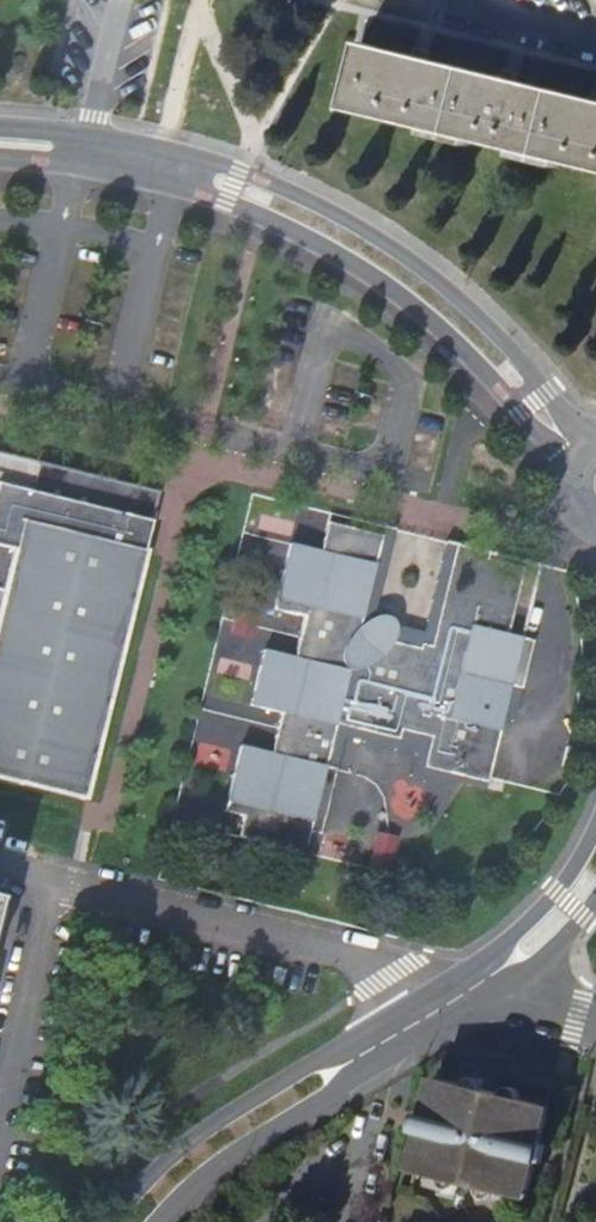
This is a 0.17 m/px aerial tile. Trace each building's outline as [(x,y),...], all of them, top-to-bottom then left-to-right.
[(346,108),(595,169),(595,99),(512,78),(422,56),(363,42),(346,108)] [(54,776),(124,469),(0,441),(0,764),(54,776)] [(369,613),(392,511),(338,499),(326,548),(278,537),(263,602),(293,610),(284,650),(254,644),(241,699),(272,706),(262,747),(232,740),(217,806),(236,810),(227,849),(293,864),(302,825),(313,828),(328,761),(317,759),(327,717),(389,731),(391,721),(422,727),(415,758),(480,773),(530,554),(494,546),(497,535),(465,528),(441,630),(409,622),(369,613)] [(402,514),(392,511),(369,613),(409,622),(441,630),(465,528),(454,525),(435,610),(383,599),(402,514)] [(317,759),(328,761),(335,730),(407,747),(402,767),(477,784),(480,773),(415,758),(422,727),(391,721),(389,731),(327,717),(317,759)] [(511,1048),(524,1052),(527,1043),(513,1040),(511,1048)] [(556,1093),(445,1065),(420,1164),(532,1192),(556,1093)]
